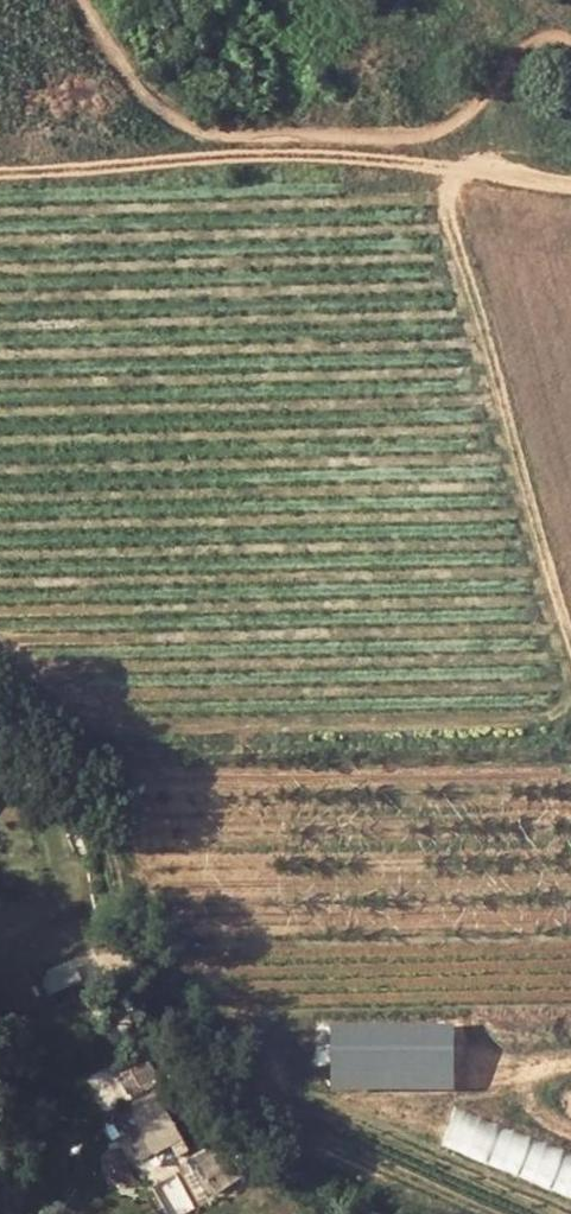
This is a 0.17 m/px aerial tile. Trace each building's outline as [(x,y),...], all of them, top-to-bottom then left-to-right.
[(344,1023),(345,1089),(470,1088),(469,1022),(344,1023)] [(150,1061),(143,1065),(150,1077),(156,1074),(150,1061)] [(150,1077),(143,1065),(114,1080),(138,1126),(154,1156),(172,1147),(183,1141),(168,1111),(150,1077)] [(138,1126),(125,1133),(141,1163),(154,1156),(138,1126)] [(183,1141),(172,1147),(180,1162),(191,1156),(183,1141)]
